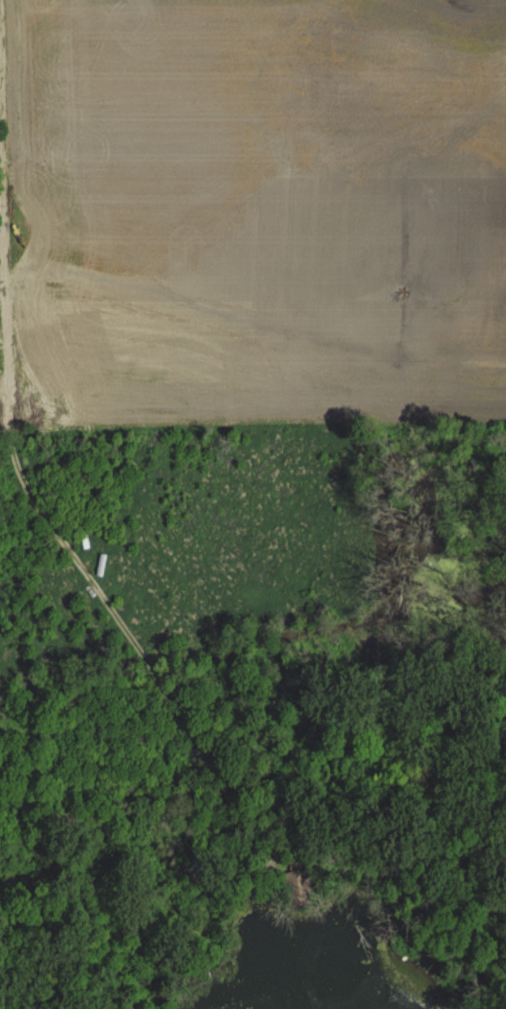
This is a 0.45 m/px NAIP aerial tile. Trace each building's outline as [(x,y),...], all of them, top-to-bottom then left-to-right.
[(173,900),(187,887),(180,879),(165,892),(173,900)]
